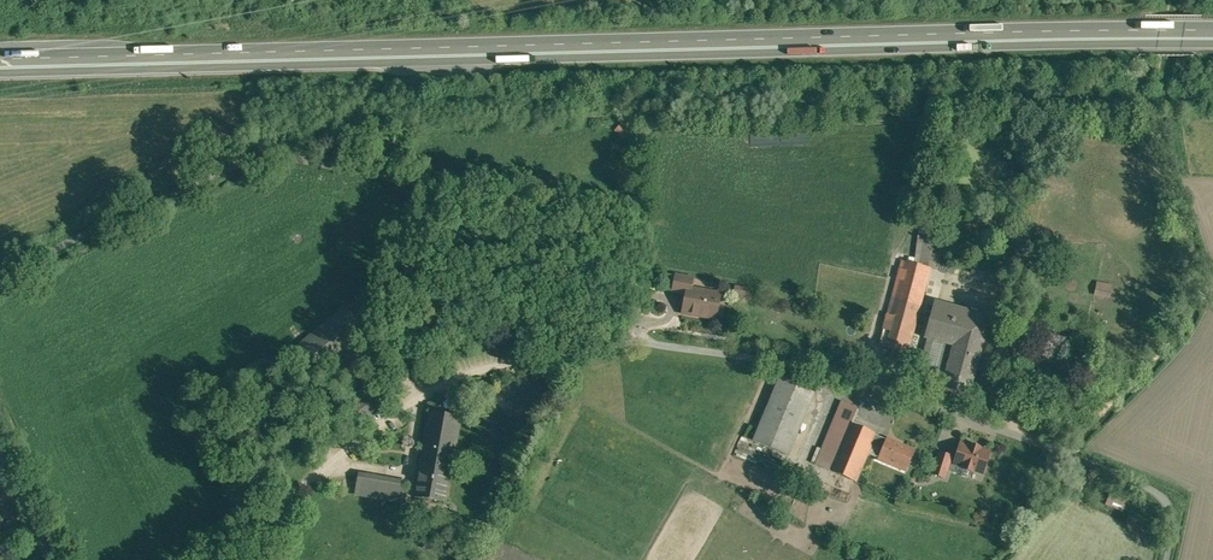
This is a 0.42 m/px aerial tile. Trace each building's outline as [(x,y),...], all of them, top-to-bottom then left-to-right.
[(792,56),(810,54),(809,48),(791,50),(792,56)] [(624,138),(630,130),(622,122),(615,130),(624,138)] [(767,145),(767,139),(772,139),(772,134),(750,135),(750,146),(767,145)] [(936,228),(923,229),(921,242),(933,247),(936,228)] [(988,270),(943,257),(940,269),(984,281),(988,270)] [(932,267),(904,259),(889,313),(896,314),(892,329),(884,327),(880,344),(908,352),(932,267)] [(1014,277),(988,270),(984,281),(1011,289),(1014,277)] [(694,277),(675,274),(675,276),(667,274),(664,287),(672,288),(672,293),(685,295),(686,286),(692,287),(694,277)] [(1096,283),(1095,297),(1112,297),(1113,283),(1096,283)] [(692,287),(686,286),(685,295),(681,315),(721,323),(725,306),(720,305),(722,292),(692,287)] [(749,288),(736,286),(734,297),(747,299),(749,288)] [(965,310),(937,303),(927,337),(945,343),(954,345),(943,385),(971,392),(991,317),(965,310)] [(342,313),(298,346),(319,371),(362,335),(342,313)] [(938,369),(923,365),(920,378),(943,385),(954,345),(945,343),(938,369)] [(816,389),(782,375),(762,421),(796,436),(816,389)] [(860,408),(842,400),(836,417),(853,424),(860,408)] [(461,417),(430,412),(414,497),(445,503),(452,467),(461,469),(464,452),(455,450),(461,417)] [(853,424),(836,417),(816,464),(858,481),(873,445),(877,435),(878,434),(853,424)] [(796,436),(762,421),(755,440),(788,454),(796,436)] [(889,440),(877,435),(873,445),(885,450),(889,440)] [(917,451),(890,439),(889,440),(885,450),(881,459),(909,471),(917,451)] [(971,446),(961,443),(955,464),(964,467),(964,468),(973,471),(973,470),(983,473),(990,452),(980,449),(981,448),(971,445),(971,446)] [(952,457),(940,453),(933,473),(945,477),(952,457)] [(409,481),(359,472),(354,497),(405,505),(405,503),(409,481)] [(1123,511),(1128,499),(1110,493),(1106,505),(1123,511)]
